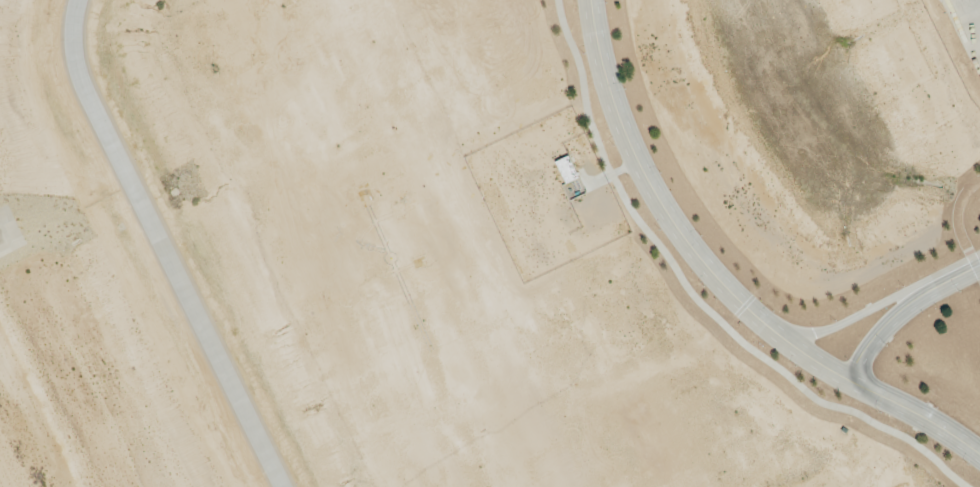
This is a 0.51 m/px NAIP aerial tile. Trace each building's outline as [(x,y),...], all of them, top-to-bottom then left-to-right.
[(362,21),(378,14),(374,5),(358,12),(362,21)] [(346,26),(341,15),(324,22),(328,33),(346,26)] [(377,61),(361,24),(351,29),(367,65),(377,61)] [(415,101),(410,91),(393,101),(399,111),(415,101)] [(350,102),(345,94),(320,108),(325,117),(350,102)] [(556,159),(563,182),(578,178),(571,154),(556,159)]
